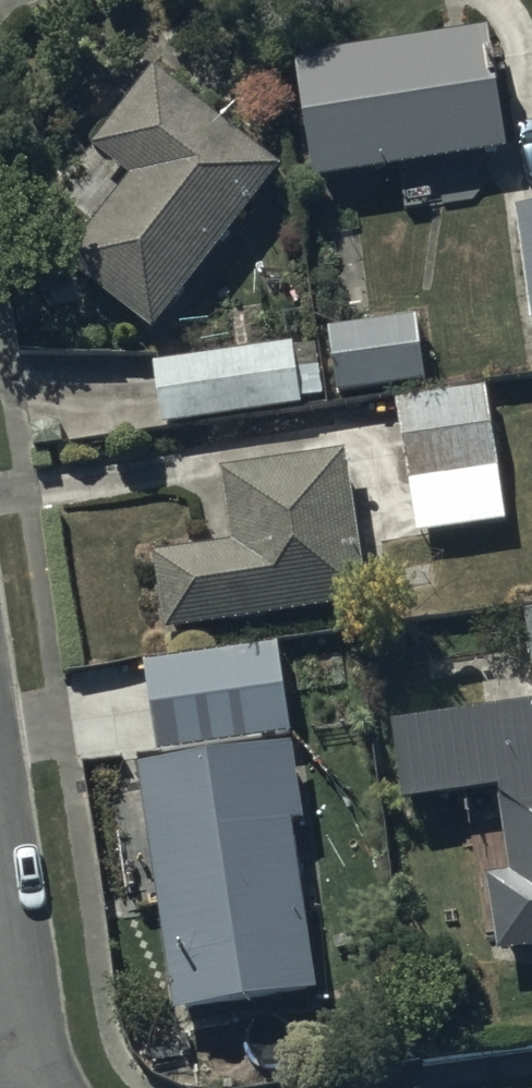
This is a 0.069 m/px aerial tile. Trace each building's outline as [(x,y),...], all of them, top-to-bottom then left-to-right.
[(489,44),(295,74),(315,200),(398,187),(405,227),(455,220),(447,174),(508,165),(489,44)] [(153,79),(89,159),(130,191),(62,276),(151,347),(282,181),(153,79)] [(515,220),(528,334),(531,333),(531,218),(515,220)] [(415,333),(330,343),(337,404),(422,395),(415,333)] [(296,356),(156,376),(165,437),(300,417),(299,410),(321,406),(314,357),(297,360),(296,356)] [(506,533),(487,399),(399,412),(418,546),(506,533)] [(345,467),(221,485),(232,558),(154,569),(166,646),(368,616),(345,467)] [(523,624),(531,687),(531,623),(523,624)] [(272,642),(141,661),(154,750),(285,731),(272,642)] [(391,741),(403,825),(448,819),(459,902),(488,898),(498,968),(531,964),(531,722),(391,741)] [(292,761),(136,783),(171,1031),(319,1010),(294,836),(302,835),(292,761)]
